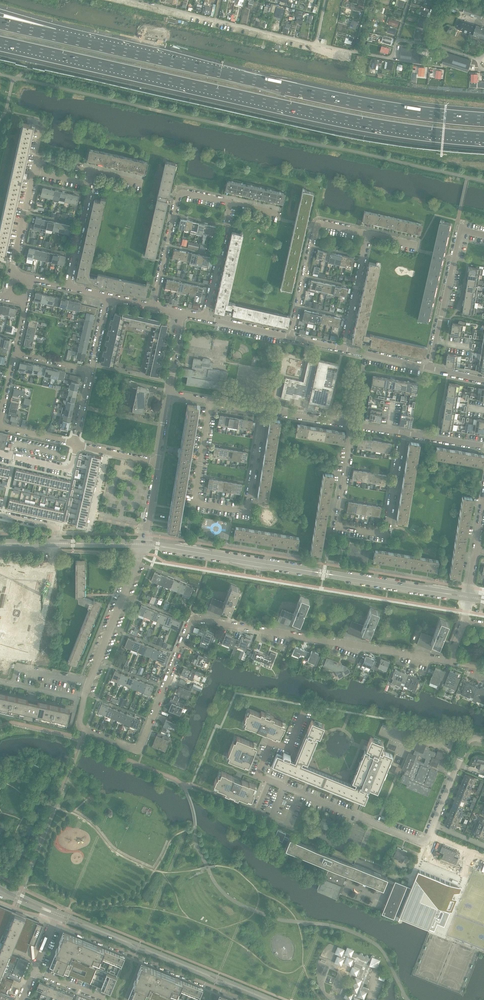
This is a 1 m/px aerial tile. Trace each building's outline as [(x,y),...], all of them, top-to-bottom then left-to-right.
[(270,6),(266,5),(265,10),(274,12),(277,4),(271,3),(270,6)] [(482,19),(483,14),(483,13),(465,7),(463,13),(482,19)] [(303,20),(303,10),(296,10),(295,16),(297,16),(297,22),(303,23),(303,20)] [(472,34),(473,35),(476,26),(461,21),(458,30),(470,33),(468,38),(471,39),(471,38),(473,39),(473,37),(472,36),(472,34)] [(476,26),(473,35),(483,39),(483,28),(476,26)] [(414,38),(414,40),(419,40),(422,31),(417,30),(414,38)] [(385,36),(384,42),(392,45),(393,39),(385,36)] [(382,46),(381,52),(389,54),(391,48),(382,46)] [(401,61),(420,63),(425,64),(426,56),(419,55),(419,51),(402,48),(401,61)] [(447,53),(444,61),(452,63),(451,66),(468,72),(468,69),(471,61),(455,55),(454,55),(447,53)] [(23,123),(0,227),(0,257),(4,258),(4,259),(6,260),(7,258),(7,259),(8,253),(6,253),(23,179),(24,179),(25,173),(24,173),(34,125),(23,123)] [(87,159),(106,163),(108,153),(89,149),(87,159)] [(129,158),(108,153),(106,163),(126,168),(129,158)] [(148,162),(129,158),(126,168),(146,172),(148,162)] [(145,255),(148,256),(154,257),(176,163),(167,161),(159,194),(158,194),(157,198),(158,198),(145,255)] [(225,189),(234,191),(245,194),(247,185),(227,180),(225,189)] [(245,194),(264,198),(266,189),(247,185),(245,194)] [(47,198),(49,189),(43,188),(41,196),(44,196),(44,197),(47,198)] [(285,193),(266,189),(264,198),(283,202),(285,193)] [(55,190),(53,199),(53,201),(59,203),(59,201),(61,192),(55,190)] [(304,190),(294,233),(282,288),(291,290),(313,192),(304,190)] [(79,196),(73,195),(71,204),(71,205),(76,206),(77,204),(79,196)] [(95,199),(78,273),(77,279),(88,282),(94,283),(147,295),(149,286),(148,286),(149,282),(147,281),(146,286),(97,275),(96,275),(87,273),(102,205),(104,206),(105,202),(106,199),(101,198),(100,200),(95,199)] [(362,220),(382,224),(384,215),(364,211),(362,220)] [(401,229),(403,219),(384,215),(382,224),(401,229)] [(187,220),(181,219),(179,227),(185,229),(187,220)] [(422,224),(403,219),(401,229),(420,233),(422,224)] [(52,233),(52,230),(54,222),(48,221),(47,229),(46,231),(52,233)] [(429,321),(448,239),(451,223),(442,221),(420,319),(429,321)] [(196,234),(197,232),(199,223),(193,222),(191,230),(190,233),(196,234)] [(205,224),(199,223),(197,232),(196,234),(202,236),(203,233),(205,224)] [(217,227),(210,226),(209,234),(215,236),(217,227)] [(232,231),(214,310),(224,312),(227,313),(228,311),(231,312),(231,314),(232,314),(287,327),(290,317),(235,305),(235,304),(232,303),(226,302),(242,233),(232,231)] [(33,260),(34,258),(36,249),(30,248),(27,259),(33,260)] [(178,259),(180,250),(174,249),(172,258),(178,259)] [(192,253),(186,252),(184,260),(190,262),(192,253)] [(336,254),(330,252),(328,261),(328,263),(334,265),(336,254)] [(198,255),(192,253),(190,262),(189,264),(195,266),(196,263),(198,255)] [(342,255),(336,254),(334,265),(339,266),(342,255)] [(339,266),(345,267),(348,256),(342,255),(339,266)] [(210,257),(204,256),(202,264),(201,267),(207,268),(210,257)] [(354,258),(348,256),(345,267),(352,269),(352,266),(354,259),(354,258)] [(364,332),(375,280),(379,264),(370,262),(352,341),(361,343),(365,344),(365,346),(368,346),(369,345),(370,345),(425,358),(427,348),(372,336),(373,335),(364,332)] [(483,269),(470,267),(469,273),(482,275),(483,269)] [(167,279),(165,288),(171,289),(173,281),(167,279)] [(308,288),(307,291),(308,291),(315,293),(315,290),(317,281),(312,280),(311,281),(309,288),(308,288)] [(177,291),(177,293),(183,294),(183,292),(185,283),(179,282),(177,291)] [(321,291),(321,294),(327,295),(327,292),(329,284),(323,282),(321,291)] [(327,295),(327,297),(332,298),(333,294),(335,285),(329,284),(327,292),(327,295)] [(189,293),(189,296),(195,297),(195,295),(197,286),(191,285),(189,293)] [(341,286),(339,295),(346,297),(347,289),(347,288),(341,286)] [(34,300),(41,302),(43,294),(36,293),(34,300)] [(49,295),(43,294),(41,302),(47,303),(49,295)] [(55,297),(49,295),(47,303),(47,306),(51,307),(52,307),(52,305),(53,305),(55,297)] [(53,305),(60,306),(62,298),(55,297),(53,305)] [(68,300),(62,298),(60,306),(66,308),(68,300)] [(66,308),(73,309),(75,301),(68,300),(66,308)] [(81,303),(75,301),(73,309),(79,311),(81,304),(81,303)] [(3,305),(1,313),(8,315),(10,307),(3,305)] [(477,309),(464,306),(463,312),(476,315),(477,309)] [(10,307),(8,315),(15,316),(17,308),(10,307)] [(304,311),(302,322),(308,323),(309,320),(311,311),(305,310),(305,311),(304,311)] [(86,312),(85,319),(93,321),(94,314),(93,314),(90,313),(87,313),(86,312)] [(123,312),(122,315),(123,315),(122,318),(125,319),(130,320),(129,324),(137,326),(136,329),(139,330),(140,331),(142,332),(143,330),(148,331),(149,329),(150,329),(151,325),(156,326),(159,326),(160,323),(160,321),(158,320),(155,319),(155,320),(152,319),(150,318),(147,318),(147,317),(145,317),(144,317),(139,316),(136,315),(134,315),(134,314),(131,314),(128,314),(128,313),(126,313),(123,312)] [(124,322),(125,319),(122,318),(123,315),(122,315),(115,313),(114,319),(112,319),(111,321),(124,324),(125,324),(126,323),(124,322)] [(28,326),(36,328),(38,321),(30,319),(28,326)] [(91,327),(93,321),(85,319),(84,325),(91,327)] [(112,327),(122,329),(124,330),(125,328),(123,327),(124,324),(111,321),(110,324),(113,324),(112,327)] [(458,324),(453,323),(452,329),(465,331),(463,331),(464,325),(466,326),(467,322),(459,321),(458,324)] [(167,325),(160,323),(159,326),(156,326),(155,329),(154,329),(153,331),(155,331),(168,334),(168,331),(166,331),(167,325)] [(90,334),(91,327),(84,325),(82,332),(90,334)] [(28,326),(27,333),(35,334),(36,328),(28,326)] [(451,335),(464,337),(465,331),(452,329),(451,335)] [(82,332),(81,338),(89,340),(90,334),(82,332)] [(110,337),(120,340),(122,340),(122,338),(121,338),(121,335),(109,332),(108,334),(110,335),(110,337)] [(27,333),(25,339),(33,341),(35,334),(27,333)] [(151,341),(153,342),(165,344),(166,342),(163,341),(164,339),(154,336),(153,340),(151,339),(151,341)] [(3,338),(1,346),(3,346),(3,349),(7,350),(8,347),(10,339),(3,338)] [(87,347),(89,340),(81,338),(79,345),(87,347)] [(33,348),(32,347),(33,341),(25,339),(24,346),(29,347),(28,349),(32,350),(33,348)] [(107,348),(118,350),(119,351),(120,349),(118,348),(119,345),(106,342),(106,345),(108,345),(107,348)] [(79,345),(78,351),(86,353),(87,347),(79,345)] [(148,352),(150,352),(163,355),(163,352),(161,352),(162,349),(151,347),(151,350),(149,350),(148,352)] [(84,359),(86,353),(78,351),(77,358),(84,359)] [(105,359),(115,361),(117,361),(118,359),(116,359),(117,356),(104,353),(103,355),(106,356),(105,359)] [(146,362),(148,363),(160,365),(161,363),(159,362),(159,360),(149,357),(148,361),(146,360),(146,362)] [(192,369),(191,369),(184,368),(183,376),(187,376),(186,384),(209,388),(209,387),(225,390),(226,382),(226,380),(228,372),(212,369),(213,362),(210,362),(210,359),(203,358),(202,360),(200,360),(200,359),(193,358),(192,369)] [(284,382),(281,398),(290,400),(291,397),(299,399),(299,397),(310,399),(309,402),(329,406),(338,364),(319,360),(318,360),(318,364),(308,362),(304,381),(290,378),(289,383),(284,382)] [(25,371),(27,363),(20,362),(19,369),(25,371)] [(33,365),(27,363),(25,371),(32,372),(33,365)] [(40,366),(33,365),(32,372),(38,374),(40,366)] [(44,375),(46,367),(40,366),(38,374),(44,375)] [(53,369),(46,367),(44,375),(51,377),(53,369)] [(156,376),(156,375),(158,376),(159,373),(156,373),(157,370),(147,368),(146,371),(144,371),(144,373),(145,373),(156,376)] [(57,378),(59,370),(53,369),(51,377),(57,378)] [(66,372),(59,370),(57,378),(64,379),(65,373),(66,372)] [(373,376),(371,389),(377,390),(379,377),(373,376)] [(72,381),(71,381),(70,388),(78,390),(79,383),(77,382),(74,382),(72,381)] [(149,410),(153,392),(149,391),(149,390),(146,389),(140,387),(140,388),(137,387),(137,388),(133,387),(129,405),(133,406),(133,409),(144,412),(145,409),(149,410)] [(22,388),(22,390),(14,389),(13,395),(21,397),(29,399),(29,397),(24,396),(25,391),(25,389),(22,388)] [(78,390),(70,388),(68,394),(76,396),(78,390)] [(76,396),(68,394),(67,401),(75,402),(76,396)] [(13,395),(11,402),(19,403),(21,397),(13,395)] [(75,402),(67,401),(65,407),(73,409),(75,402)] [(11,402),(10,408),(18,410),(19,403),(11,402)] [(179,527),(199,408),(198,408),(198,407),(187,405),(167,529),(180,531),(181,527),(179,527)] [(371,407),(368,406),(367,414),(370,415),(369,420),(375,421),(376,410),(371,409),(371,407)] [(73,409),(65,407),(63,407),(62,413),(64,413),(72,415),(73,409)] [(9,415),(11,415),(10,421),(18,422),(19,417),(16,416),(18,410),(10,408),(9,415)] [(72,415),(64,413),(63,420),(71,422),(72,415)] [(279,436),(281,420),(271,418),(268,434),(279,436)] [(71,422),(63,420),(60,430),(68,431),(69,428),(71,422)] [(311,438),(313,427),(297,424),(295,435),(311,438)] [(474,425),(472,434),(480,435),(481,432),(483,432),(483,426),(474,425)] [(329,429),(313,427),(311,438),(327,440),(329,429)] [(345,432),(338,431),(329,429),(327,440),(343,443),(345,432)] [(279,436),(268,434),(265,450),(276,452),(279,436)] [(409,441),(407,457),(417,459),(420,443),(409,441)] [(452,450),(439,448),(436,447),(434,458),(450,460),(452,450)] [(263,466),(273,468),(276,452),(265,450),(263,466)] [(468,452),(452,450),(450,460),(466,463),(468,452)] [(478,454),(468,452),(466,463),(482,466),(483,456),(483,455),(478,454)] [(407,457),(404,473),(415,475),(417,459),(407,457)] [(263,466),(260,482),(271,484),(273,468),(263,466)] [(323,472),(321,488),(332,490),(334,474),(323,472)] [(404,473),(402,489),(412,491),(415,475),(404,473)] [(271,484),(260,482),(258,498),(268,500),(271,484)] [(329,506),(332,490),(321,488),(318,504),(329,506)] [(402,489),(399,505),(410,507),(412,491),(402,489)] [(462,495),(460,512),(471,513),(473,497),(462,495)] [(318,504),(316,520),(326,522),(329,506),(318,504)] [(407,522),(410,507),(399,505),(396,521),(407,522)] [(460,512),(457,527),(468,529),(471,513),(460,512)] [(324,538),(326,522),(316,520),(313,536),(324,538)] [(250,540),(251,530),(235,527),(234,538),(250,540)] [(457,527),(455,543),(465,545),(468,529),(457,527)] [(250,540),(266,543),(267,532),(251,530),(250,540)] [(266,543),(282,545),(283,535),(267,532),(266,543)] [(283,535),(282,545),(298,548),(300,537),(283,535)] [(321,554),(322,547),(324,538),(313,536),(310,552),(321,554)] [(455,543),(452,559),(463,561),(465,545),(455,543)] [(373,560),(389,563),(391,552),(375,550),(373,560)] [(407,555),(391,552),(389,563),(405,565),(407,555)] [(405,565),(421,568),(423,557),(407,555),(405,565)] [(439,560),(423,557),(421,568),(437,570),(439,560)] [(71,664),(72,664),(73,665),(74,663),(77,665),(101,603),(94,600),(93,601),(84,597),(84,594),(85,594),(85,561),(82,561),(82,559),(80,559),(80,561),(76,561),(77,561),(77,594),(78,594),(78,600),(88,604),(88,605),(91,606),(70,660),(68,659),(68,661),(72,663),(71,664)] [(460,577),(463,561),(452,559),(449,575),(460,577)] [(158,582),(161,575),(155,572),(152,580),(158,582)] [(158,582),(164,585),(167,577),(161,575),(158,582)] [(174,580),(167,577),(164,585),(171,587),(174,580)] [(171,587),(177,590),(180,582),(174,580),(171,587)] [(187,585),(180,582),(177,590),(184,592),(187,585)] [(40,587),(39,591),(50,594),(52,585),(48,584),(47,589),(40,587)] [(193,587),(187,585),(184,592),(190,595),(193,587)] [(231,585),(224,603),(222,609),(224,610),(230,612),(233,605),(236,605),(237,603),(237,600),(238,598),(239,597),(236,596),(239,588),(231,585)] [(309,599),(306,598),(301,596),(294,614),(291,620),(294,621),(300,623),(303,616),(306,617),(306,615),(306,614),(307,613),(307,612),(307,611),(308,610),(308,609),(309,608),(306,607),(309,599)] [(145,615),(148,607),(141,605),(138,612),(145,615)] [(145,615),(151,618),(154,610),(148,607),(145,615)] [(372,628),(376,628),(376,627),(376,626),(376,625),(377,624),(377,623),(378,622),(378,620),(379,620),(376,619),(379,611),(371,608),(363,625),(361,631),(364,633),(370,635),(372,628)] [(161,613),(154,610),(151,618),(158,620),(161,613)] [(167,615),(161,613),(158,620),(164,623),(167,615)] [(173,618),(167,615),(164,623),(163,625),(169,627),(170,625),(173,618)] [(173,618),(170,625),(177,628),(180,620),(173,618)] [(442,639),(445,640),(446,638),(446,637),(446,636),(447,635),(447,633),(447,632),(448,631),(446,630),(449,622),(440,619),(437,627),(433,637),(431,643),(434,644),(439,646),(442,639)] [(198,633),(198,634),(203,636),(203,638),(204,638),(203,642),(202,641),(201,645),(202,645),(201,646),(204,647),(205,646),(207,647),(213,634),(214,634),(209,632),(210,631),(207,630),(206,633),(200,630),(198,634),(198,633)] [(233,649),(237,639),(232,637),(232,636),(226,634),(225,637),(222,643),(230,646),(229,647),(233,649)] [(237,639),(233,649),(235,646),(238,647),(238,646),(241,648),(239,653),(243,655),(249,640),(242,637),(240,640),(237,639)] [(128,638),(125,645),(132,648),(135,640),(128,638)] [(29,661),(30,658),(35,659),(38,648),(0,640),(0,654),(29,661)] [(135,640),(132,648),(138,650),(141,643),(135,640)] [(141,643),(138,650),(144,653),(147,645),(141,643)] [(147,645),(144,653),(151,655),(154,648),(147,645)] [(304,656),(306,651),(302,649),(295,646),(293,653),(299,656),(300,654),(304,656)] [(154,648),(151,655),(157,658),(160,651),(154,648)] [(306,651),(304,656),(309,658),(308,661),(314,663),(314,665),(317,666),(320,657),(318,656),(319,653),(312,650),(311,653),(306,651)] [(157,658),(157,659),(159,660),(159,662),(162,663),(162,664),(165,666),(168,657),(166,656),(167,653),(160,651),(157,658)] [(256,652),(253,658),(254,659),(252,663),(259,666),(261,661),(269,665),(270,662),(273,663),(276,655),(271,652),(269,657),(256,652)] [(198,655),(195,664),(203,667),(205,663),(208,664),(211,656),(205,653),(203,656),(198,655)] [(361,658),(358,663),(362,665),(373,669),(374,669),(375,667),(377,661),(374,660),(374,659),(366,656),(364,659),(361,658)] [(375,667),(374,669),(378,670),(379,667),(386,670),(389,661),(382,658),(380,663),(377,661),(376,663),(375,667)] [(327,659),(324,666),(336,671),(336,672),(339,677),(349,672),(346,666),(345,666),(337,663),(327,659)] [(443,680),(447,672),(436,667),(430,681),(438,684),(441,679),(443,680)] [(184,668),(181,675),(187,677),(187,676),(189,677),(188,679),(192,681),(195,674),(196,673),(195,673),(196,671),(192,670),(191,671),(184,668)] [(392,678),(393,679),(392,683),(400,686),(401,684),(404,685),(409,674),(405,673),(395,669),(392,678)] [(447,672),(443,680),(453,684),(451,687),(456,689),(460,678),(457,677),(459,673),(450,670),(449,673),(447,672)] [(115,671),(112,678),(119,681),(121,673),(115,671)] [(119,681),(117,683),(120,684),(121,682),(125,683),(128,676),(121,673),(119,681)] [(413,676),(409,674),(404,685),(408,687),(407,689),(415,692),(420,680),(412,677),(413,676)] [(128,676),(125,683),(131,686),(134,678),(128,676)] [(134,678),(131,686),(138,688),(141,681),(134,678)] [(141,681),(138,688),(144,691),(147,683),(141,681)] [(474,697),(477,688),(478,686),(466,682),(461,694),(470,698),(471,696),(474,697)] [(147,683),(144,691),(151,693),(153,686),(147,683)] [(179,686),(177,693),(178,694),(179,694),(188,698),(192,688),(179,683),(178,686),(179,686)] [(474,697),(472,700),(477,702),(477,701),(483,704),(483,688),(483,687),(482,690),(477,688),(474,697)] [(65,730),(66,727),(69,714),(69,712),(70,708),(0,693),(0,715),(65,730)] [(118,699),(112,697),(113,695),(108,693),(106,699),(117,703),(118,699)] [(118,704),(124,706),(124,704),(128,705),(130,700),(121,697),(118,704)] [(172,702),(169,710),(180,714),(181,711),(183,711),(185,707),(183,707),(184,704),(171,699),(170,702),(172,702)] [(102,704),(99,711),(105,713),(108,706),(102,704)] [(108,706),(105,713),(112,716),(115,709),(108,706)] [(115,709),(112,716),(118,718),(121,711),(115,709)] [(246,716),(244,720),(246,720),(244,724),(250,726),(257,729),(258,726),(262,728),(262,729),(265,731),(265,732),(272,735),(275,736),(276,735),(280,736),(282,731),(285,725),(281,724),(282,722),(273,719),(274,717),(270,715),(270,716),(265,714),(265,713),(261,711),(260,713),(250,709),(248,713),(247,712),(245,716),(246,716)] [(121,711),(118,718),(124,721),(127,714),(121,711)] [(124,722),(123,724),(130,727),(130,726),(130,725),(134,716),(127,714),(124,721),(124,722)] [(130,725),(130,726),(136,728),(140,719),(134,716),(130,725)] [(166,719),(163,726),(167,728),(168,725),(176,728),(177,724),(176,723),(177,721),(169,718),(168,720),(166,719)] [(290,756),(284,753),(283,756),(277,754),(272,765),(288,771),(364,802),(368,793),(366,792),(368,788),(377,792),(392,755),(383,751),(382,753),(379,752),(383,742),(371,737),(366,748),(370,750),(369,752),(364,751),(352,781),(356,783),(355,785),(301,764),(302,761),(307,763),(317,738),(315,737),(316,735),(320,737),(324,725),(312,720),(295,761),(293,760),(289,759),(290,756)] [(155,742),(153,746),(165,750),(169,740),(170,737),(158,733),(157,735),(154,742),(155,742)] [(234,739),(228,753),(229,754),(228,758),(245,764),(245,763),(249,765),(251,758),(252,756),(250,755),(252,751),(254,752),(256,746),(253,744),(253,743),(237,736),(235,740),(234,739)] [(403,774),(401,778),(400,782),(407,784),(406,787),(428,796),(431,788),(429,787),(429,785),(432,786),(438,772),(431,769),(432,765),(437,767),(440,760),(442,761),(446,753),(438,750),(437,753),(430,750),(430,748),(426,747),(427,745),(417,741),(413,749),(415,750),(414,755),(409,753),(402,770),(405,771),(404,774),(403,774)] [(35,759),(31,766),(42,772),(46,764),(35,759)] [(217,777),(214,784),(218,785),(217,786),(226,790),(225,792),(229,794),(229,792),(234,794),(234,796),(238,797),(239,795),(247,799),(248,797),(251,799),(254,792),(253,792),(255,789),(253,788),(255,785),(249,782),(249,783),(242,780),(241,781),(238,780),(237,781),(233,779),(234,777),(227,774),(221,771),(220,775),(218,774),(217,777)] [(466,774),(464,780),(474,784),(477,778),(466,774)] [(464,780),(461,785),(472,789),(470,788),(472,783),(474,784),(464,780)] [(461,785),(459,791),(470,795),(472,789),(461,785)] [(459,791),(457,796),(466,800),(468,794),(470,795),(459,791)] [(457,796),(455,802),(463,805),(466,800),(457,796)] [(455,802),(452,807),(463,812),(463,811),(461,811),(463,805),(455,802)] [(452,807),(450,813),(461,817),(463,812),(452,807)] [(450,813),(448,818),(458,823),(461,817),(450,813)] [(476,825),(483,828),(483,818),(479,816),(476,825)] [(449,826),(449,827),(454,829),(454,828),(456,828),(458,823),(448,818),(446,824),(449,826)] [(476,825),(472,833),(481,837),(482,834),(483,835),(483,828),(476,825)] [(329,853),(307,845),(289,837),(289,838),(285,837),(286,833),(278,830),(274,838),(283,842),(284,838),(288,840),(285,847),(325,863),(325,862),(328,863),(317,890),(337,898),(348,871),(351,872),(350,874),(383,887),(387,877),(354,864),(354,865),(351,863),(354,856),(334,848),(331,855),(328,854),(329,853)] [(444,853),(441,859),(442,859),(442,858),(455,864),(455,865),(458,858),(454,856),(457,850),(456,850),(443,845),(443,844),(440,851),(444,853)] [(397,847),(393,858),(403,862),(407,851),(397,847)] [(395,881),(381,913),(393,918),(398,919),(398,920),(411,888),(406,886),(407,885),(395,881)] [(43,925),(38,923),(39,922),(0,906),(0,942),(26,953),(31,941),(36,944),(43,925)] [(436,922),(444,925),(449,911),(436,906),(428,927),(434,930),(436,925),(435,925),(436,922)] [(15,998),(0,992),(1,991),(8,994),(14,980),(8,978),(6,977),(9,971),(11,971),(17,957),(12,955),(11,954),(12,952),(13,950),(19,933),(25,919),(15,914),(9,929),(2,946),(1,948),(0,950),(0,999),(15,999),(15,998)] [(56,952),(70,958),(72,952),(99,963),(101,958),(105,949),(97,946),(97,947),(78,939),(78,938),(64,932),(56,952)] [(367,992),(368,992),(369,991),(369,990),(369,989),(368,988),(363,986),(364,983),(367,984),(368,983),(369,983),(369,982),(369,981),(368,980),(367,980),(368,978),(369,978),(370,977),(370,976),(370,975),(370,974),(368,974),(369,972),(370,972),(371,972),(371,971),(372,971),(372,970),(372,969),(371,969),(370,968),(370,966),(376,969),(377,969),(378,968),(379,967),(378,966),(378,965),(377,965),(380,960),(374,958),(374,957),(374,956),(373,956),(373,955),(372,955),(372,956),(371,956),(370,959),(368,958),(368,957),(368,956),(367,956),(367,955),(366,955),(365,955),(365,956),(363,956),(363,955),(363,954),(362,954),(362,953),(361,953),(360,953),(360,954),(359,954),(353,952),(353,950),(347,947),(345,951),(344,950),(344,949),(337,947),(335,953),(339,954),(338,956),(337,956),(334,962),(341,965),(342,961),(344,962),(344,963),(350,965),(352,965),(349,972),(358,976),(357,978),(355,977),(350,990),(352,990),(351,992),(347,990),(344,997),(350,999),(351,998),(353,999),(352,999),(360,999),(359,999),(359,997),(364,998),(366,992),(367,992)] [(101,958),(106,960),(110,951),(105,949),(101,958)] [(106,960),(111,962),(115,953),(110,951),(106,960)] [(54,957),(68,963),(70,958),(56,952),(54,957)] [(111,962),(116,964),(120,955),(115,953),(111,962)] [(116,964),(121,966),(125,957),(120,955),(116,964)] [(17,957),(11,971),(13,972),(22,976),(28,961),(28,962),(28,961),(17,957)] [(54,957),(52,962),(66,968),(68,963),(54,957)] [(50,968),(64,973),(66,968),(52,962),(50,968)] [(134,984),(143,988),(148,990),(151,984),(177,995),(179,990),(183,981),(175,978),(175,979),(156,971),(156,970),(142,964),(134,984)] [(105,978),(114,982),(117,977),(107,973),(105,978)] [(105,978),(103,983),(112,987),(114,982),(105,978)] [(179,990),(184,992),(188,983),(183,981),(179,990)] [(36,989),(42,992),(45,984),(39,982),(36,989)] [(101,989),(110,992),(112,987),(103,983),(101,989)] [(184,992),(189,994),(193,985),(188,983),(184,992)] [(50,986),(45,984),(42,992),(48,994),(50,986)] [(132,989),(146,995),(148,990),(143,988),(134,984),(132,989)] [(189,994),(194,996),(198,987),(193,985),(189,994)] [(56,989),(50,986),(48,994),(53,996),(56,989)] [(199,998),(203,989),(198,987),(194,996),(199,998)] [(53,996),(59,998),(62,991),(56,989),(53,996)] [(143,999),(144,999),(146,995),(132,989),(130,994),(143,999)] [(62,991),(59,998),(62,999),(65,999),(67,993),(62,991)]
